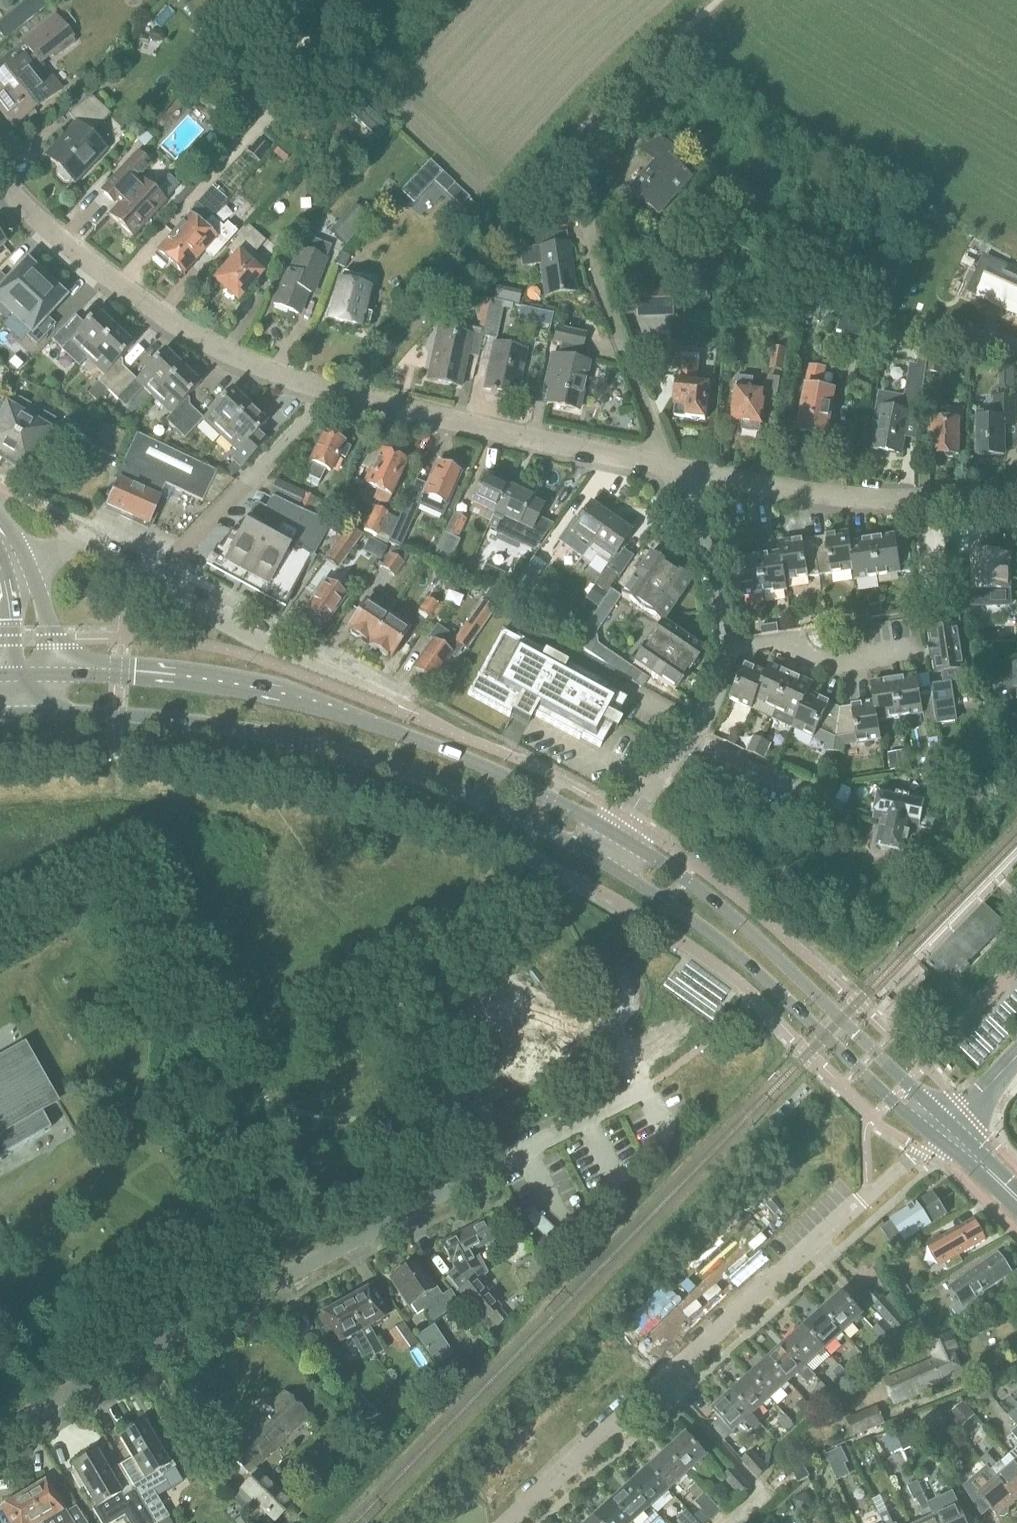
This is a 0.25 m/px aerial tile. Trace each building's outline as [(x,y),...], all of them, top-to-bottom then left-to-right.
[(26,23),(15,10),(0,22),(0,33),(5,40),(26,23)] [(21,41),(22,43),(7,55),(15,64),(0,76),(0,110),(14,127),(54,94),(62,88),(52,75),(45,82),(37,73),(44,67),(41,64),(52,55),(54,59),(76,42),(73,39),(75,37),(56,14),(21,41)] [(165,37),(162,32),(154,29),(150,32),(148,36),(150,41),(159,43),(163,41),(165,37)] [(77,122),(68,132),(47,155),(61,168),(58,171),(58,174),(67,182),(70,181),(73,179),(76,182),(101,155),(89,144),(94,137),(91,134),(111,112),(92,95),(69,113),(77,122)] [(378,140),(389,128),(361,102),(349,114),(378,140)] [(247,116),(244,119),(245,128),(248,130),(255,122),(247,116)] [(318,135),(306,128),(300,140),(312,146),(318,135)] [(651,181),(638,196),(651,208),(652,207),(660,213),(693,176),(675,160),(681,153),(655,129),(639,146),(661,167),(657,172),(652,167),(645,175),(651,181)] [(259,139),(248,152),(258,161),(269,148),(259,139)] [(282,145),(274,154),(281,161),(282,160),(285,163),(292,155),(282,145)] [(150,163),(139,152),(102,191),(114,201),(115,200),(121,205),(110,216),(132,236),(166,201),(143,180),(141,183),(136,178),(150,163)] [(443,173),(430,160),(400,192),(414,204),(434,182),(443,173)] [(455,184),(446,193),(461,207),(469,198),(455,184)] [(366,203),(360,209),(369,217),(374,211),(366,203)] [(359,208),(334,235),(346,246),(370,219),(369,217),(360,209),(359,208)] [(154,256),(167,268),(204,227),(190,215),(154,256)] [(204,227),(167,268),(180,279),(204,252),(213,261),(239,233),(228,224),(224,228),(212,218),(204,227)] [(269,240),(251,225),(232,247),(240,254),(217,280),(239,299),(261,274),(260,274),(267,265),(256,255),(269,240)] [(537,260),(543,296),(574,291),(566,243),(547,246),(545,234),(520,238),(524,262),(537,260)] [(288,270),(276,303),(300,313),(309,290),(313,292),(326,259),(301,250),(293,272),(288,270)] [(336,266),(343,269),(348,258),(341,255),(336,266)] [(1016,315),(1016,271),(986,256),(969,292),(992,303),(1016,315)] [(13,315),(45,280),(26,262),(9,281),(0,273),(0,302),(13,315)] [(372,279),(344,272),(333,319),(370,328),(373,314),(364,311),(372,279)] [(673,318),(671,279),(637,280),(638,319),(673,318)] [(65,298),(45,280),(13,315),(31,331),(27,336),(37,345),(56,325),(47,317),(65,298)] [(838,320),(841,302),(803,297),(799,313),(838,320)] [(482,329),(480,336),(497,339),(505,302),(490,299),(484,329),(482,329)] [(520,307),(518,320),(526,321),(529,308),(520,307)] [(837,332),(877,342),(883,319),(843,309),(837,332)] [(71,319),(52,339),(69,356),(77,348),(86,358),(114,328),(97,312),(81,329),(71,319)] [(480,336),(482,329),(465,325),(463,336),(439,331),(429,378),(457,384),(464,353),(476,356),(480,336)] [(114,328),(86,358),(105,375),(87,394),(96,403),(108,390),(127,370),(118,362),(133,346),(114,328)] [(563,343),(560,357),(559,357),(549,403),(580,410),(590,363),(578,361),(581,346),(584,347),(586,334),(558,328),(555,341),(563,343)] [(961,347),(960,352),(966,353),(977,356),(978,351),(980,343),(980,341),(963,337),(963,339),(961,347)] [(526,349),(492,342),(481,389),(489,390),(488,392),(494,393),(494,392),(515,396),(526,349)] [(944,349),(931,347),(928,372),(941,374),(945,349),(944,349)] [(773,348),(771,369),(785,370),(788,349),(773,348)] [(127,370),(108,390),(118,400),(136,380),(154,397),(181,367),(164,351),(137,379),(127,370)] [(910,409),(920,411),(928,353),(921,351),(918,366),(911,365),(905,398),(880,393),(875,421),(879,422),(873,450),(901,456),(909,415),(910,409)] [(14,357),(9,363),(17,371),(23,364),(14,357)] [(678,381),(674,416),(705,420),(710,385),(697,383),(699,361),(682,359),(679,381),(678,381)] [(181,367),(154,397),(172,414),(166,420),(175,428),(193,408),(185,401),(200,385),(181,367)] [(807,386),(800,430),(827,435),(834,392),(823,390),(826,370),(821,369),(810,367),(808,379),(807,386)] [(1015,367),(1001,367),(1001,389),(1015,390),(1015,367)] [(738,378),(737,389),(736,389),(732,420),(743,422),(741,431),(759,433),(760,424),(761,423),(764,393),(750,392),(751,380),(738,378)] [(204,418),(204,419),(221,435),(248,406),(231,390),(204,418)] [(1004,455),(1003,427),(1015,426),(1014,398),(993,398),(994,411),(976,412),(976,420),(978,456),(1004,455)] [(33,408),(19,400),(13,410),(0,403),(0,458),(4,460),(33,408)] [(232,459),(234,461),(223,473),(232,477),(241,467),(242,468),(259,450),(250,441),(267,424),(248,406),(221,435),(239,452),(232,459)] [(33,408),(4,460),(16,467),(18,464),(26,468),(35,453),(52,463),(72,444),(48,430),(54,420),(33,408)] [(193,408),(175,428),(186,438),(204,419),(204,418),(193,408)] [(942,421),(929,421),(928,434),(932,434),(932,456),(958,456),(959,422),(963,422),(963,409),(942,409),(942,421)] [(105,424),(93,447),(116,458),(127,436),(105,424)] [(311,468),(308,476),(306,481),(318,486),(320,481),(326,469),(330,471),(338,455),(345,459),(350,448),(343,444),(344,441),(323,432),(307,466),(311,468)] [(118,481),(107,506),(148,524),(159,498),(166,484),(203,502),(217,472),(137,433),(115,479),(118,481)] [(392,495),(391,494),(406,461),(381,450),(373,470),(370,469),(364,482),(377,488),(373,499),(387,506),(392,495)] [(398,519),(388,540),(402,546),(419,506),(443,517),(448,504),(447,504),(461,473),(438,463),(432,477),(430,476),(426,485),(416,480),(398,519)] [(489,521),(494,510),(506,486),(483,475),(471,499),(474,500),(469,511),(489,521)] [(276,481),(270,495),(299,508),(298,510),(304,513),(329,524),(336,512),(319,504),(321,501),(276,481)] [(519,522),(530,497),(506,486),(494,510),(496,511),(492,518),(488,526),(495,529),(498,531),(502,523),(505,515),(519,522)] [(214,562),(212,563),(213,565),(214,564),(221,568),(222,569),(223,569),(242,580),(243,581),(244,581),(263,591),(264,592),(265,592),(285,603),(285,604),(287,603),(287,602),(291,595),(312,555),(313,556),(313,555),(329,524),(304,513),(298,510),(273,498),(273,499),(276,501),(270,512),(267,510),(256,504),(247,521),(243,519),(239,526),(237,525),(233,532),(231,531),(221,548),(221,549),(214,562)] [(590,544),(609,517),(591,503),(571,530),(590,544)] [(388,540),(398,519),(388,515),(388,513),(375,507),(364,529),(388,540)] [(453,512),(432,560),(445,566),(448,558),(451,559),(460,540),(458,539),(467,518),(453,512)] [(609,517),(590,544),(581,558),(588,564),(595,556),(606,564),(610,559),(618,547),(629,532),(628,531),(630,528),(620,521),(618,524),(611,519),(609,517)] [(347,530),(346,532),(325,560),(338,569),(362,536),(347,530)] [(849,542),(850,542),(848,533),(826,537),(814,538),(820,575),(831,574),(832,574),(854,571),(849,542)] [(877,577),(912,572),(908,544),(896,545),(895,535),(871,539),(877,577)] [(820,575),(814,538),(803,540),(802,539),(778,543),(780,552),(781,552),(785,581),(808,578),(808,577),(820,575)] [(871,539),(850,542),(849,542),(854,571),(855,580),(877,577),(871,539)] [(395,547),(380,566),(390,574),(394,577),(410,554),(395,547)] [(971,562),(953,562),(954,589),(972,589),(972,590),(972,606),(1009,606),(1009,592),(1008,560),(1005,555),(1000,555),(1000,553),(997,553),(994,550),(985,550),(982,553),(971,554),(971,562)] [(781,552),(780,552),(758,556),(764,593),(787,590),(785,581),(781,552)] [(620,595),(620,596),(656,621),(663,618),(689,582),(648,554),(620,595)] [(764,593),(758,556),(735,559),(741,597),(764,593)] [(511,592),(521,598),(544,566),(534,559),(511,592)] [(593,584),(605,593),(618,574),(606,566),(593,584)] [(326,623),(345,596),(344,595),(324,581),(313,596),(315,597),(306,609),(315,615),(315,619),(321,623),(325,622),(326,623)] [(610,590),(574,643),(583,649),(624,677),(631,667),(597,643),(595,634),(620,597),(610,590)] [(370,642),(389,615),(396,605),(384,597),(377,607),(367,600),(349,628),(350,629),(351,634),(357,638),(361,636),(370,642)] [(389,615),(370,642),(379,648),(380,653),(385,657),(390,656),(391,656),(409,630),(418,636),(439,604),(428,597),(408,627),(389,615)] [(422,654),(413,668),(417,671),(421,674),(422,678),(428,682),(431,681),(432,681),(450,656),(455,660),(463,649),(467,652),(495,611),(482,601),(456,639),(437,625),(426,640),(428,641),(420,653),(422,654)] [(446,623),(455,610),(442,602),(434,615),(446,623)] [(872,618),(884,616),(882,606),(871,608),(872,618)] [(965,669),(959,628),(961,628),(959,615),(945,617),(946,628),(930,630),(937,673),(944,672),(946,684),(932,686),(938,724),(955,721),(951,690),(953,689),(951,679),(960,678),(966,677),(965,669)] [(778,623),(769,625),(770,633),(779,632),(778,623)] [(658,626),(633,663),(674,691),(702,650),(665,625),(658,626)] [(770,633),(769,625),(761,626),(762,634),(770,633)] [(615,720),(625,701),(605,690),(607,688),(518,640),(516,643),(500,634),(467,694),(509,717),(511,714),(528,724),(533,715),(579,740),(580,737),(599,748),(609,729),(614,732),(619,722),(615,720)] [(755,699),(767,673),(746,664),(730,699),(752,709),(756,699),(755,699)] [(771,665),(767,673),(755,699),(756,699),(776,708),(792,674),(771,665)] [(798,718),(809,692),(810,692),(813,684),(792,674),(776,708),(772,718),(793,727),(797,717),(798,718)] [(937,724),(933,696),(921,698),(918,676),(895,679),(900,718),(924,714),(926,726),(937,724)] [(900,718),(895,679),(871,683),(874,702),(875,702),(877,721),(879,721),(900,718)] [(798,718),(797,717),(793,727),(815,737),(819,728),(837,736),(840,708),(809,693),(810,692),(809,692),(798,718)] [(840,708),(837,736),(838,736),(856,734),(858,743),(882,740),(879,721),(877,721),(875,702),(874,702),(851,706),(840,708)] [(731,734),(727,741),(736,745),(739,738),(731,734)] [(756,755),(763,740),(754,736),(747,752),(756,755)] [(763,740),(756,755),(764,759),(771,743),(763,740)] [(889,754),(891,771),(908,769),(905,751),(889,754)] [(835,764),(833,772),(840,772),(842,765),(835,764)] [(876,815),(878,819),(879,818),(884,819),(891,820),(894,817),(900,818),(899,822),(913,826),(919,827),(926,797),(882,788),(876,815)] [(879,818),(878,819),(883,820),(878,845),(880,846),(882,849),(889,850),(891,848),(907,852),(913,826),(899,822),(900,818),(894,817),(891,820),(884,819),(879,818)] [(934,957),(956,979),(960,974),(962,976),(971,967),(965,961),(1000,925),(986,912),(950,949),(946,945),(934,957)] [(50,1129),(41,1114),(12,1062),(0,1068),(0,1157),(50,1129)] [(947,1215),(933,1193),(893,1219),(907,1241),(947,1215)] [(453,1263),(453,1262),(456,1269),(449,1275),(461,1290),(460,1291),(485,1322),(501,1306),(476,1277),(483,1273),(472,1252),(494,1240),(484,1220),(442,1243),(453,1263)] [(945,1264),(949,1272),(964,1263),(959,1256),(986,1241),(974,1220),(947,1235),(948,1236),(942,1239),(940,1235),(939,1234),(926,1242),(930,1250),(935,1247),(945,1264)] [(1011,1275),(998,1255),(970,1274),(972,1277),(955,1288),(964,1301),(951,1309),(957,1318),(987,1300),(983,1293),(1011,1275)] [(392,1277),(404,1295),(418,1315),(423,1311),(432,1324),(460,1304),(451,1291),(443,1296),(430,1278),(426,1281),(413,1263),(405,1268),(400,1267),(394,1271),(394,1276),(392,1277)] [(385,1319),(383,1316),(386,1315),(382,1307),(379,1309),(369,1290),(366,1291),(364,1288),(353,1294),(354,1297),(345,1302),(372,1352),(373,1352),(374,1353),(385,1347),(379,1336),(376,1337),(370,1326),(385,1319)] [(823,1310),(844,1332),(862,1316),(841,1293),(823,1310)] [(884,1298),(875,1306),(897,1332),(907,1323),(884,1298)] [(325,1312),(320,1315),(327,1327),(321,1330),(330,1347),(351,1336),(363,1357),(372,1352),(345,1302),(336,1307),(334,1304),(324,1310),(325,1312)] [(823,1310),(805,1326),(826,1349),(844,1332),(823,1310)] [(884,1321),(873,1331),(889,1349),(900,1339),(884,1321)] [(406,1352),(418,1344),(404,1323),(392,1331),(406,1352)] [(436,1365),(453,1355),(434,1325),(417,1336),(436,1365)] [(805,1326),(787,1343),(808,1365),(826,1349),(805,1326)] [(937,1359),(885,1380),(895,1404),(963,1376),(954,1352),(958,1350),(951,1332),(929,1341),(937,1359)] [(807,1367),(808,1365),(787,1343),(769,1360),(789,1383),(798,1374),(808,1385),(816,1377),(807,1367)] [(864,1371),(871,1365),(861,1353),(854,1360),(864,1371)] [(769,1360),(751,1376),(771,1399),(789,1383),(769,1360)] [(843,1384),(850,1377),(841,1366),(833,1373),(843,1384)] [(751,1376),(733,1394),(753,1416),(771,1399),(751,1376)] [(832,1391),(823,1382),(815,1389),(825,1399),(832,1391)] [(989,1394),(984,1387),(976,1393),(982,1401),(989,1394)] [(249,1473),(307,1414),(284,1391),(273,1402),(266,1395),(256,1405),(263,1412),(231,1445),(241,1454),(235,1460),(249,1473)] [(753,1416),(733,1394),(714,1411),(721,1419),(712,1427),(720,1436),(729,1427),(735,1433),(741,1427),(748,1435),(753,1431),(754,1432),(761,1425),(753,1416)] [(814,1410),(804,1399),(797,1406),(807,1417),(814,1410)] [(950,1415),(962,1428),(975,1416),(963,1403),(950,1415)] [(885,1424),(878,1406),(847,1419),(854,1437),(885,1424)] [(946,1420),(940,1413),(925,1420),(929,1433),(946,1420)] [(785,1416),(778,1423),(787,1434),(795,1427),(785,1416)] [(135,1430),(121,1437),(133,1458),(146,1480),(134,1487),(142,1500),(155,1492),(153,1490),(166,1482),(160,1472),(174,1464),(166,1450),(162,1452),(154,1437),(157,1435),(147,1418),(133,1426),(135,1430)] [(378,1429),(386,1437),(389,1441),(399,1431),(396,1428),(388,1420),(378,1429)] [(896,1432),(905,1451),(925,1442),(915,1423),(896,1432)] [(891,1454),(903,1448),(895,1433),(884,1438),(891,1454)] [(687,1434),(668,1452),(689,1475),(709,1457),(687,1434)] [(848,1463),(841,1449),(826,1456),(833,1470),(845,1465),(848,1463)] [(741,1460),(757,1478),(768,1468),(751,1450),(741,1460)] [(73,1474),(81,1488),(84,1486),(96,1506),(92,1508),(102,1522),(111,1522),(124,1514),(130,1522),(155,1522),(147,1510),(147,1509),(141,1500),(142,1500),(134,1487),(130,1479),(117,1486),(97,1452),(73,1466),(76,1472),(73,1474)] [(689,1475),(668,1452),(650,1468),(671,1492),(689,1475)] [(983,1459),(1016,1499),(1016,1465),(1008,1473),(1000,1463),(998,1465),(988,1454),(983,1459)] [(983,1459),(974,1467),(991,1487),(981,1496),(1001,1519),(1016,1505),(1016,1499),(983,1459)] [(792,1470),(798,1483),(810,1477),(803,1464),(792,1470)] [(738,1496),(749,1486),(732,1467),(721,1477),(738,1496)] [(671,1492),(650,1468),(632,1485),(653,1508),(671,1492)] [(258,1471),(241,1488),(276,1521),(292,1504),(258,1471)] [(26,1493),(43,1522),(87,1522),(77,1506),(67,1512),(64,1508),(64,1509),(53,1490),(55,1488),(52,1482),(49,1483),(48,1481),(45,1482),(44,1480),(34,1486),(35,1488),(26,1493)] [(930,1507),(919,1482),(908,1487),(915,1501),(918,1500),(923,1512),(921,1513),(925,1522),(938,1522),(931,1507),(930,1507)] [(613,1502),(632,1522),(637,1522),(653,1508),(632,1485),(613,1502)] [(141,1500),(147,1509),(147,1510),(155,1522),(160,1522),(169,1518),(169,1517),(168,1516),(155,1493),(155,1492),(142,1500),(141,1500)] [(4,1506),(14,1522),(43,1522),(26,1493),(17,1499),(15,1496),(5,1502),(7,1505),(4,1506)] [(705,1493),(695,1502),(711,1520),(721,1511),(705,1493)] [(793,1500),(800,1515),(815,1508),(808,1493),(793,1500)] [(931,1507),(938,1522),(966,1522),(953,1496),(931,1507)] [(595,1519),(599,1522),(632,1522),(613,1502),(595,1519)] [(681,1522),(699,1522),(687,1509),(677,1518),(681,1522)] [(888,1511),(887,1512),(880,1515),(884,1522),(894,1522),(888,1511)]
